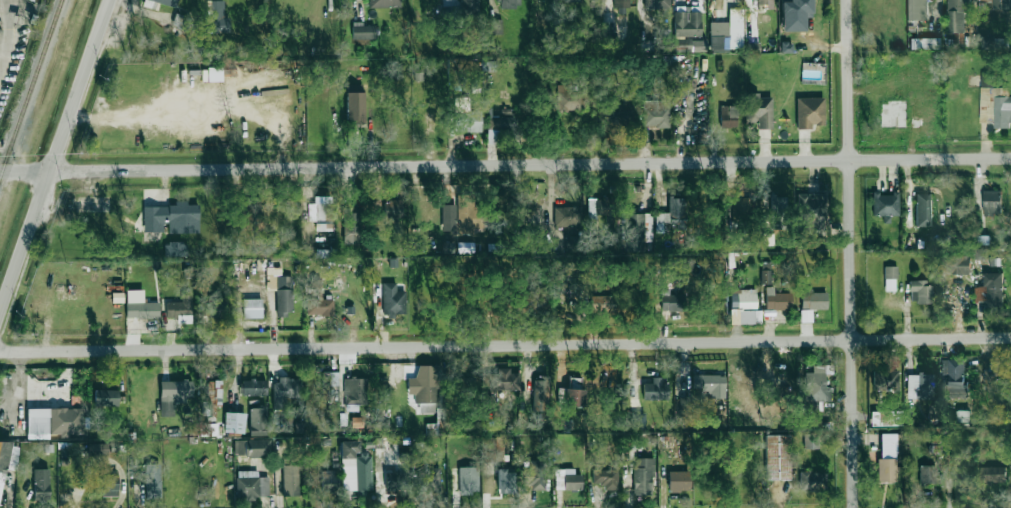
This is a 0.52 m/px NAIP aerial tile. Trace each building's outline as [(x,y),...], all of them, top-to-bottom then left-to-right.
[(229,33),(229,17),(224,17),(224,0),(204,0),(204,33),(229,33)] [(462,15),(478,14),(478,0),(461,0),(462,15)] [(613,10),(629,10),(629,0),(613,0),(613,10)] [(671,11),(671,0),(644,0),(644,12),(671,11)] [(805,18),(812,18),(812,0),(781,0),(782,31),(805,31),(805,18)] [(927,0),(908,0),(908,20),(927,20),(927,0)] [(948,33),(965,33),(964,12),(970,12),(970,0),(948,0),(948,33)] [(992,11),(1010,11),(1010,0),(992,0),(992,11)] [(701,12),(691,11),(691,10),(674,9),(673,36),(700,37),(701,12)] [(710,22),(710,49),(743,48),(742,9),(728,9),(729,22),(710,22)] [(487,34),(501,33),(501,19),(486,20),(487,34)] [(375,40),(375,26),(363,26),(363,22),(352,22),(352,40),(375,40)] [(617,47),(617,32),(603,32),(603,47),(617,47)] [(981,47),(991,48),(991,38),(981,37),(981,47)] [(910,49),(941,49),(941,38),(910,38),(910,49)] [(707,51),(706,39),(674,40),(675,52),(707,51)] [(746,43),(747,53),(760,52),(759,43),(746,43)] [(496,71),(496,61),(483,61),(482,71),(496,71)] [(993,88),(993,75),(981,75),(981,88),(993,88)] [(568,91),(569,85),(558,85),(557,111),(584,111),(585,92),(568,91)] [(1009,97),(1009,88),(993,88),(993,129),(1009,128),(1009,123),(1010,123),(1010,97),(1009,97)] [(365,124),(364,92),(346,93),(347,121),(354,121),(354,124),(365,124)] [(772,129),(772,97),(759,97),(759,93),(746,93),(746,123),(758,123),(758,129),(772,129)] [(796,98),(797,129),(811,129),(811,126),(825,125),(824,97),(796,98)] [(481,132),(482,111),(468,111),(468,98),(454,98),(453,131),(481,132)] [(669,101),(643,100),(642,127),(668,128),(669,101)] [(737,127),(737,106),(720,106),(721,128),(737,127)] [(629,127),(629,109),(604,110),(605,120),(602,120),(602,128),(629,127)] [(983,215),(1001,214),(1000,190),(982,191),(983,215)] [(797,194),(798,223),(808,223),(808,236),(826,235),(825,194),(797,194)] [(899,216),(899,194),(873,194),(872,215),(899,216)] [(916,227),(931,227),(931,194),(916,194),(916,227)] [(771,228),(788,228),(787,196),(771,196),(771,228)] [(732,215),(751,215),(751,198),(732,197),(732,215)] [(256,236),(254,227),(264,224),(258,198),(248,200),(249,202),(236,206),(244,239),(256,236)] [(588,198),(588,217),(608,217),(609,199),(588,198)] [(656,233),(666,232),(666,230),(685,230),(685,198),(668,198),(669,213),(655,213),(656,233)] [(402,200),(384,201),(384,218),(402,217),(402,200)] [(199,233),(199,204),(188,205),(187,201),(175,201),(175,206),(143,207),(144,233),(166,232),(166,234),(199,233)] [(442,231),(456,231),(455,204),(441,205),(442,231)] [(327,205),(308,205),(308,221),(327,220),(327,205)] [(554,207),(554,226),(582,226),(582,207),(554,207)] [(344,244),(361,244),(360,208),(343,208),(344,244)] [(652,227),(652,214),(628,215),(629,244),(646,243),(645,227),(652,227)] [(164,242),(165,257),(188,257),(187,242),(164,242)] [(970,274),(970,255),(943,255),(943,275),(970,274)] [(761,284),(770,284),(771,263),(762,263),(761,284)] [(885,266),(885,291),(897,291),(896,266),(885,266)] [(1003,306),(1002,273),(984,273),(984,287),(974,287),(975,301),(988,301),(988,306),(1003,306)] [(292,276),(276,276),(277,317),(292,316),(292,276)] [(910,280),(910,303),(931,303),(930,280),(910,280)] [(396,283),(382,283),(383,316),(406,315),(405,291),(396,291),(396,283)] [(669,295),(669,289),(661,289),(661,311),(682,311),(682,295),(669,295)] [(757,309),(756,289),(731,290),(731,309),(757,309)] [(827,309),(827,293),(813,292),(813,289),(801,289),(801,309),(827,309)] [(144,290),(127,290),(126,318),(159,318),(159,303),(144,303),(144,290)] [(792,293),(768,293),(769,310),(792,309),(792,293)] [(192,294),(182,294),(181,302),(166,301),(166,317),(177,318),(177,323),(191,323),(192,294)] [(589,295),(589,312),(611,313),(611,296),(589,295)] [(202,318),(224,317),(224,301),(218,301),(218,296),(202,296),(202,318)] [(262,299),(243,299),(243,319),(262,318),(262,299)] [(761,324),(761,310),(739,310),(739,324),(761,324)] [(941,360),(942,389),(949,389),(949,398),(967,397),(966,359),(941,360)] [(617,363),(610,363),(610,367),(602,367),(603,386),(617,386),(617,363)] [(441,365),(416,366),(417,378),(407,378),(408,394),(415,394),(415,404),(419,404),(419,413),(436,412),(436,395),(442,395),(441,365)] [(805,402),(831,401),(831,387),(825,387),(825,365),(812,365),(812,372),(804,373),(805,402)] [(520,390),(520,373),(511,373),(511,368),(497,368),(497,371),(484,372),(485,391),(520,390)] [(898,391),(898,371),(874,370),(873,390),(898,391)] [(907,374),(907,399),(933,399),(934,375),(907,374)] [(725,399),(725,375),(693,375),(692,390),(710,390),(710,398),(725,399)] [(534,376),(533,409),(547,410),(548,376),(534,376)] [(345,378),(345,404),(368,404),(368,378),(345,378)] [(584,378),(569,378),(569,389),(565,388),(564,406),(583,406),(584,378)] [(273,407),(287,407),(287,398),(298,398),(297,379),(273,379),(273,407)] [(668,399),(667,379),(652,380),(652,383),(643,383),(643,400),(668,399)] [(221,397),(222,381),(204,380),(203,415),(215,416),(216,397),(221,397)] [(240,381),(240,396),(267,395),(266,380),(240,381)] [(174,417),(174,402),(193,402),(192,381),(161,381),(161,417),(174,417)] [(94,406),(118,407),(119,390),(95,390),(94,406)] [(82,408),(27,409),(27,438),(83,436),(82,408)] [(250,436),(266,435),(266,408),(249,408),(250,436)] [(969,422),(969,411),(956,411),(957,423),(969,422)] [(245,433),(245,413),(224,412),(224,433),(245,433)] [(645,429),(644,413),(631,413),(632,429),(645,429)] [(216,437),(217,417),(200,416),(200,436),(216,437)] [(363,417),(352,417),(352,427),(363,427),(363,417)] [(306,422),(295,422),(295,434),(306,433),(306,422)] [(818,433),(804,433),(804,448),(819,448),(818,433)] [(896,433),(879,434),(880,483),(897,482),(896,433)] [(766,480),(790,480),(789,435),(765,435),(766,480)] [(271,439),(235,440),(236,457),(271,456),(271,439)] [(342,491),(372,490),(371,454),(359,454),(359,441),(341,441),(342,491)] [(20,445),(0,442),(0,499),(5,469),(16,470),(20,445)] [(107,456),(108,444),(88,443),(87,455),(107,456)] [(652,458),(633,458),(634,496),(653,495),(652,458)] [(546,490),(545,460),(528,460),(529,490),(546,490)] [(160,499),(161,464),(146,463),(145,499),(160,499)] [(920,484),(936,483),(935,464),(919,465),(920,484)] [(283,496),(299,496),(298,465),(282,466),(283,496)] [(1005,483),(1005,467),(981,466),(980,482),(1005,483)] [(459,493),(479,493),(478,467),(458,467),(459,493)] [(439,468),(420,468),(421,493),(440,493),(439,468)] [(514,493),(514,468),(497,469),(498,493),(514,493)] [(603,489),(617,490),(618,469),(593,468),(592,482),(603,483),(603,489)] [(49,469),(34,469),(33,500),(49,501),(49,469)] [(322,490),(338,489),(338,470),(321,471),(322,490)] [(563,490),(582,490),(581,470),(564,470),(564,476),(556,476),(556,485),(563,485),(563,490)] [(269,476),(256,477),(256,471),(236,472),(236,501),(256,500),(256,497),(269,496),(269,476)] [(669,492),(690,491),(690,471),(668,472),(669,492)] [(384,492),(404,494),(406,474),(386,472),(384,492)] [(824,472),(799,473),(800,487),(824,487),(824,472)] [(102,496),(117,497),(118,479),(102,478),(102,496)]
